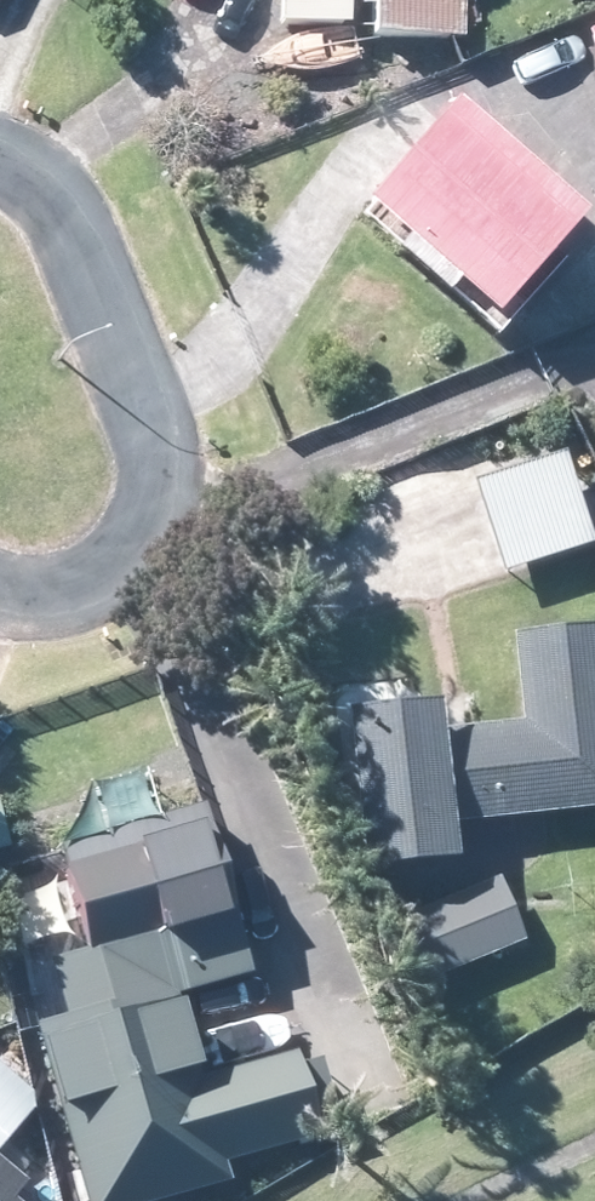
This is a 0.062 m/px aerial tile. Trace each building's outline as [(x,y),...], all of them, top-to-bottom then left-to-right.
[(374,31),(463,32),(464,0),(375,0),(374,31)] [(492,316),(557,242),(580,214),(453,104),(365,204),(492,316)] [(509,458),(546,444),(532,412),(496,425),(509,458)] [(501,571),(593,540),(565,455),(488,481),(472,486),(501,571)] [(531,812),(594,805),(594,624),(513,634),(523,722),(479,726),(438,731),(435,702),(342,711),(359,871),(409,867),(453,862),(448,821),(531,812)] [(330,1113),(336,1111),(321,1059),(300,1064),(296,1050),(199,1077),(175,992),(250,970),(204,802),(162,814),(58,843),(88,949),(49,961),(64,1017),(35,1023),(84,1200),(150,1200),(227,1179),(222,1159),(314,1134),(318,1132),(314,1118),(330,1113)] [(509,906),(505,895),(498,877),(484,883),(380,926),(385,940),(404,985),(415,982),(451,966),(509,942),(522,937),(509,906)] [(17,1186),(0,1172),(0,1200),(5,1200),(17,1186)]
